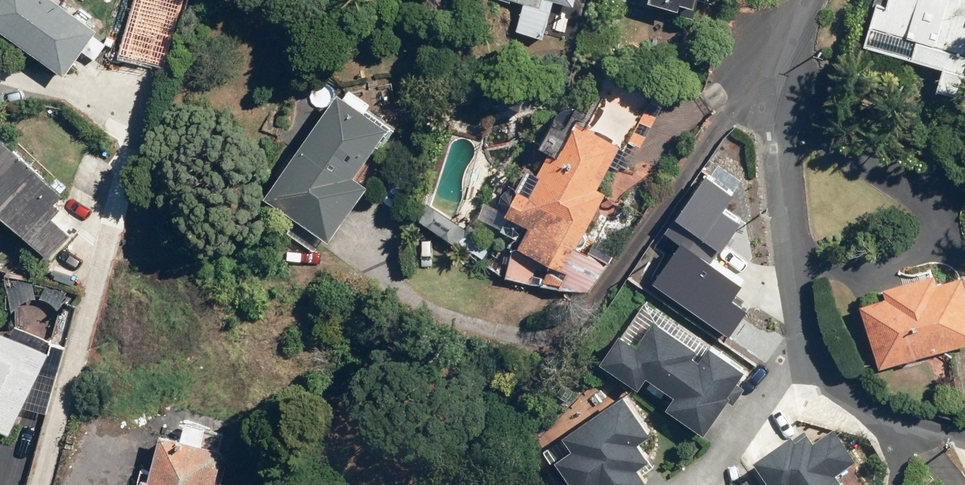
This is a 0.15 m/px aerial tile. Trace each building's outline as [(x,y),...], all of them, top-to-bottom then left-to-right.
[(49,0),(0,0),(0,35),(60,78),(94,32),(49,0)] [(522,5),(514,33),(542,40),(551,4),(571,10),(574,0),(504,0),(522,5)] [(643,7),(674,14),(676,8),(689,11),(692,0),(645,0),(643,7)] [(860,48),(938,70),(932,93),(958,100),(964,76),(964,0),(872,0),(870,7),(872,8),(860,48)] [(351,181),(385,132),(360,115),(367,106),(345,91),(338,100),(333,97),(261,201),(327,246),(365,191),(351,181)] [(594,191),(616,149),(572,127),(555,161),(546,157),(525,198),(514,193),(501,218),(526,231),(511,260),(590,300),(607,266),(574,250),(602,195),(594,191)] [(46,262),(69,236),(49,219),(57,210),(52,205),(60,197),(0,145),(0,223),(46,262)] [(681,246),(710,266),(740,225),(722,213),(733,197),(706,177),(665,234),(681,246)] [(653,286),(728,339),(746,313),(730,302),(740,288),(710,266),(681,246),(653,286)] [(857,307),(876,371),(964,345),(964,302),(958,277),(931,285),(929,277),(878,291),(881,300),(857,307)] [(690,351),(647,321),(629,347),(611,335),(592,363),(632,390),(640,377),(667,396),(659,408),(699,434),(724,397),(722,396),(739,371),(703,347),(692,363),(685,358),(690,351)] [(7,339),(0,336),(0,433),(6,436),(32,382),(53,387),(63,351),(12,329),(7,339)] [(555,438),(565,451),(546,463),(561,484),(641,484),(642,484),(632,469),(644,461),(632,444),(644,435),(616,396),(555,438)] [(749,471),(757,484),(833,484),(851,472),(827,437),(809,448),(802,437),(749,471)] [(157,439),(145,483),(139,481),(138,484),(213,484),(221,455),(157,439)]
